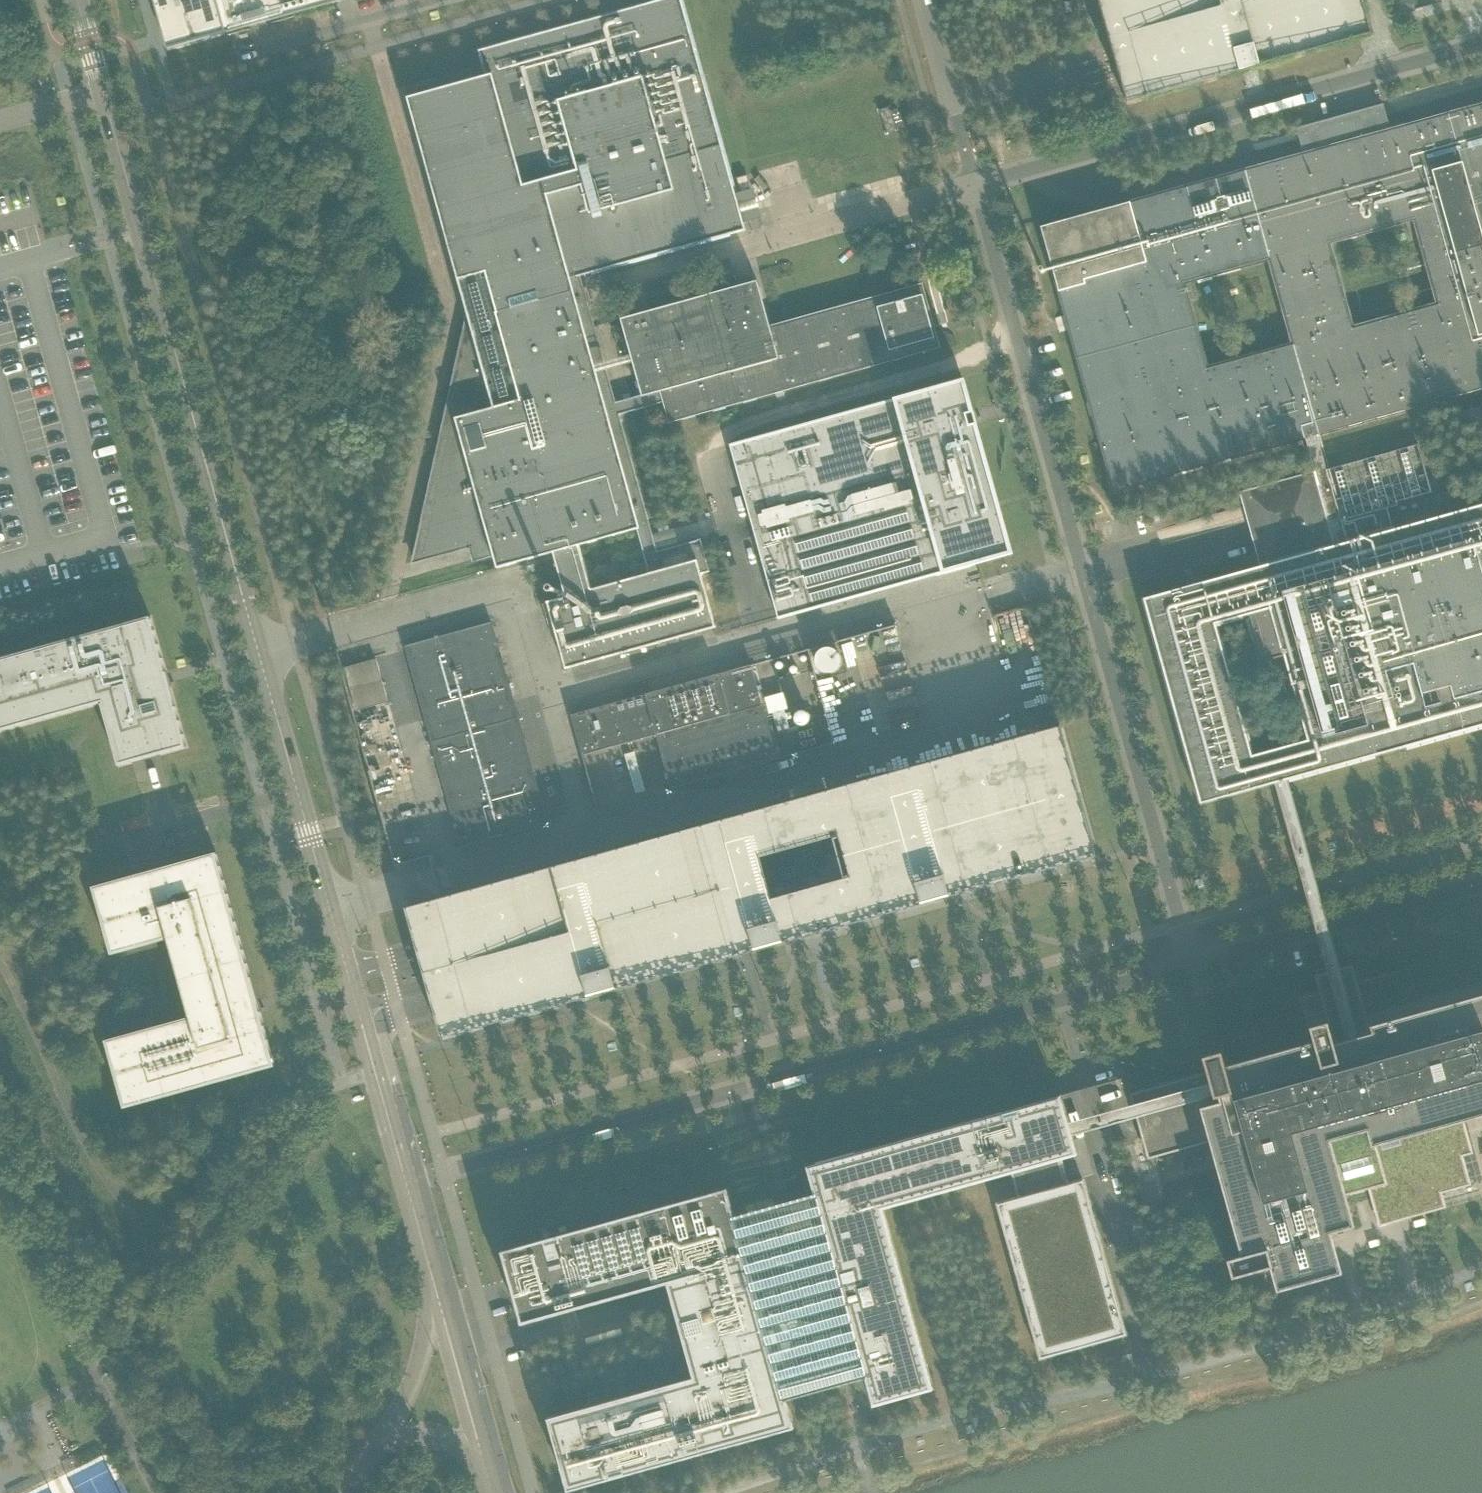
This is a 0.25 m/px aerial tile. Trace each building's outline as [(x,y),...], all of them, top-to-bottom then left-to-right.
[(156,8),(159,18),(168,50),(227,33),(318,7),(345,0),(154,0),(156,8)] [(716,627),(701,574),(708,571),(699,539),(656,551),(618,415),(665,402),(671,421),(938,346),(921,286),(770,328),(757,282),(622,319),(642,394),(614,402),(579,276),(746,230),(682,0),(659,0),(479,50),(486,75),(407,97),(466,308),(470,306),(414,561),(470,546),(474,560),(493,554),(497,568),(553,552),(565,596),(547,601),(565,669),(716,627)] [(1118,72),(1127,104),(1373,36),(1364,4),(1363,0),(1098,0),(1114,58),(1118,72)] [(1391,130),(1384,104),(1325,120),(1332,146),(1041,227),(1114,489),(1306,436),(1315,433),(1481,387),(1481,236),(1473,202),(1481,199),(1481,105),(1391,130)] [(963,381),(732,445),(777,610),(779,617),(977,562),(1011,553),(1001,519),(997,505),(996,501),(975,423),(976,422),(973,411),(972,412),(963,381)] [(1463,429),(1481,424),(1481,408),(1459,414),(1463,429)] [(1346,542),(1317,439),(1315,433),(1306,436),(1315,470),(1319,485),(1272,498),(1284,542),(1332,529),(1337,545),(1346,542)] [(1481,725),(1481,504),(1346,542),(1337,545),(1260,566),(1144,598),(1200,803),(1270,784),(1286,779),(1481,725)] [(187,747),(151,616),(0,658),(0,732),(102,703),(104,710),(119,765),(187,747)] [(422,708),(461,846),(499,836),(498,831),(508,828),(510,833),(548,822),(509,684),(492,622),(444,636),(443,635),(405,646),(405,647),(406,647),(423,708),(422,708)] [(782,673),(842,670),(841,650),(781,653),(782,673)] [(356,710),(388,701),(376,659),(345,667),(356,710)] [(582,755),(640,739),(657,734),(671,788),(777,758),(751,665),(571,715),(582,755)] [(418,951),(431,1000),(442,1038),(568,1003),(747,953),(1097,856),(1061,725),(405,907),(418,951)] [(125,1108),(276,1066),(260,1011),(259,1011),(249,976),(251,976),(216,852),(176,863),(176,865),(134,876),(134,875),(93,886),(112,954),(169,938),(181,982),(190,1016),(106,1040),(125,1108)] [(1277,1289),(1340,1272),(1329,1233),(1353,1226),(1345,1196),(1368,1189),(1377,1222),(1440,1204),(1436,1190),(1465,1181),(1457,1153),(1472,1149),(1464,1120),(1481,1115),(1481,996),(1370,1027),(1373,1037),(1364,1040),(1361,1030),(1354,1032),(1341,1036),(1343,1046),(1335,1048),(1328,1022),(1309,1028),(1314,1042),(1225,1067),(1221,1052),(1203,1057),(1207,1072),(1137,1092),(1155,1157),(1211,1141),(1242,1255),(1227,1259),(1232,1277),(1271,1267),(1277,1289)] [(568,1490),(611,1478),(611,1475),(625,1472),(625,1474),(793,1427),(786,1400),(848,1382),(865,1377),(873,1406),(933,1389),(882,1209),(1012,1173),(1019,1197),(997,1203),(1040,1358),(1126,1335),(1083,1179),(1067,1184),(1060,1159),(1077,1155),(1060,1095),(1017,1107),(1017,1110),(1003,1114),(1003,1111),(807,1166),(814,1194),(784,1202),(734,1216),(727,1188),(559,1235),(560,1237),(553,1239),(546,1241),(545,1239),(502,1251),(510,1279),(514,1291),(513,1292),(522,1323),(668,1283),(694,1377),(548,1417),(568,1490)]
